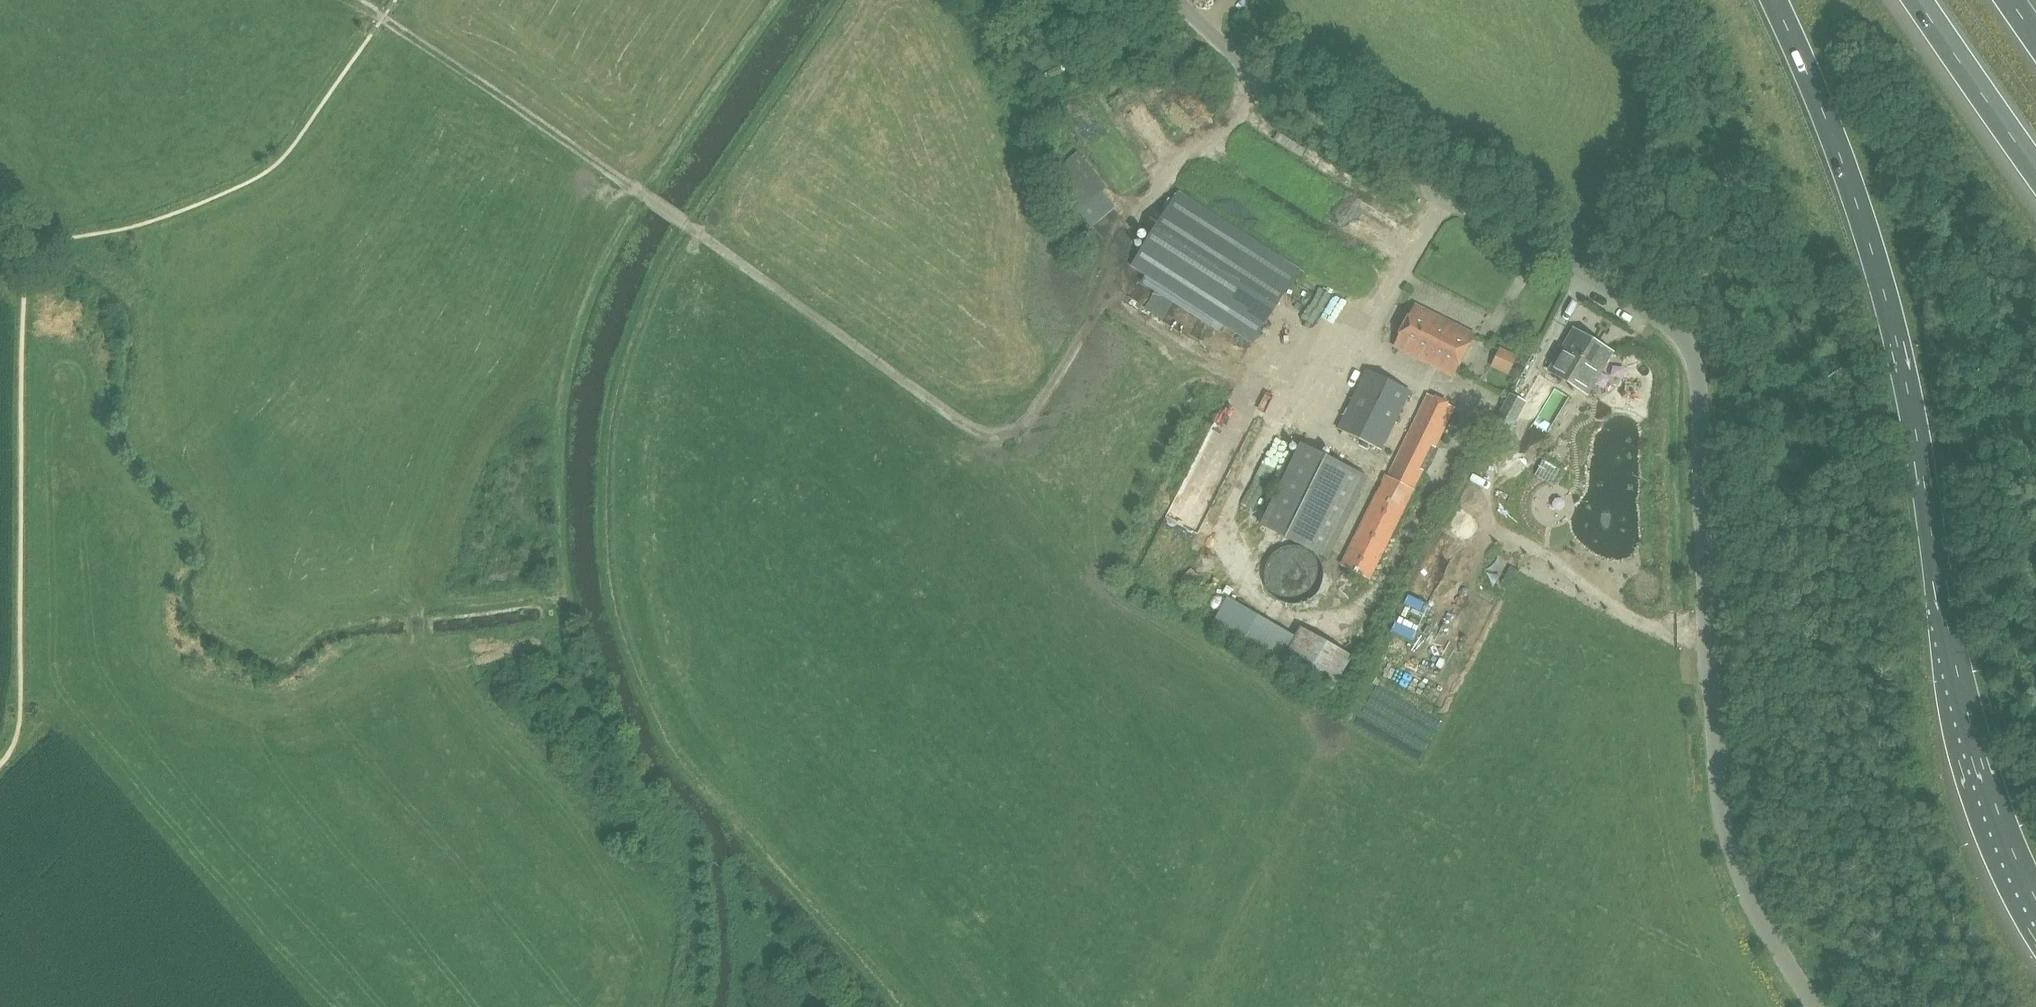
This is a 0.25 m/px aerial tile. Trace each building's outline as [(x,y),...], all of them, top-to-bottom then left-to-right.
[(1299,270),(1178,193),(1107,304),(1228,381),(1299,270)] [(1395,345),(1454,374),(1473,334),(1414,305),(1395,345)] [(1549,371),(1587,393),(1611,352),(1573,329),(1549,371)] [(1491,367),(1509,376),(1518,356),(1500,347),(1491,367)] [(1409,391),(1366,370),(1338,428),(1381,450),(1409,391)] [(1342,565),(1369,579),(1453,407),(1428,395),(1388,476),(1386,475),(1342,565)] [(1525,402),(1511,395),(1493,431),(1506,438),(1525,402)] [(1367,477),(1302,445),(1237,576),(1302,608),(1367,477)] [(1559,469),(1542,459),(1534,474),(1550,483),(1559,469)]
